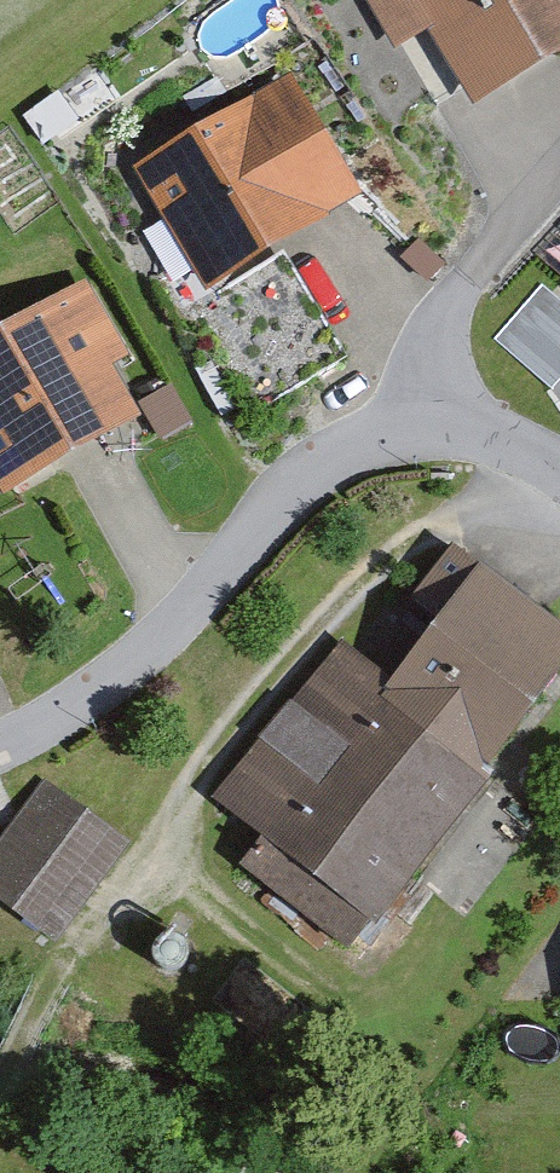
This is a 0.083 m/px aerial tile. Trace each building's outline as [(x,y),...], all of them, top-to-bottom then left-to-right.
[(403,49),(441,27),(489,109),(559,68),(559,0),(375,0),(403,49)] [(376,192),(301,69),(145,162),(220,286),(376,192)] [(512,312),(553,360),(559,354),(559,271),(512,312)] [(95,283),(0,337),(0,470),(21,507),(173,420),(95,283)] [(369,957),(559,702),(559,595),(468,526),(406,609),(436,632),(405,674),(348,648),(240,792),(281,822),(248,867),(369,957)] [(43,781),(0,838),(0,912),(57,954),(135,849),(43,781)]
